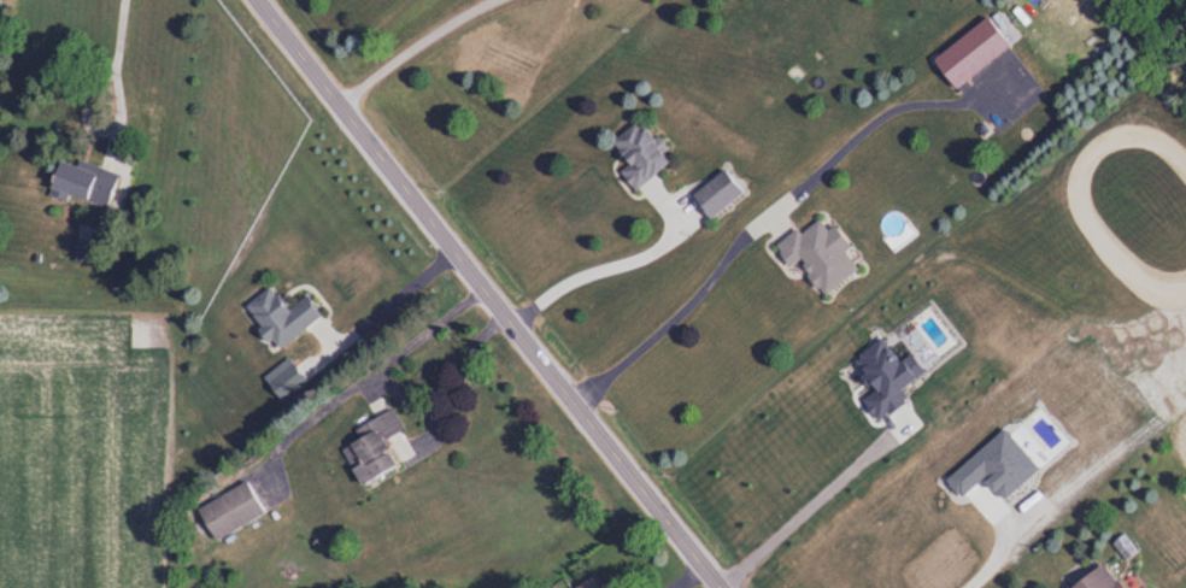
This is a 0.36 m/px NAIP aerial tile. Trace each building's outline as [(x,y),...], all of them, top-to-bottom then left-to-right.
[(925,59),(947,89),(995,56),(973,25),(925,59)] [(664,166),(635,122),(606,140),(624,166),(617,171),(629,189),(664,166)] [(55,157),(44,193),(102,211),(113,175),(55,157)] [(738,192),(718,170),(687,198),(707,220),(738,192)] [(831,226),(821,231),(815,219),(771,242),(784,268),(797,261),(815,295),(856,274),(831,226)] [(275,350),(319,315),(304,296),(285,311),(267,288),(242,308),(275,350)] [(351,428),(356,439),(338,448),(356,484),(394,466),(381,440),(401,430),(391,409),(351,428)] [(264,514),(247,481),(194,510),(211,542),(264,514)] [(1101,565),(1067,587),(1117,587),(1101,565)] [(587,578),(575,587),(595,587),(587,578)]
